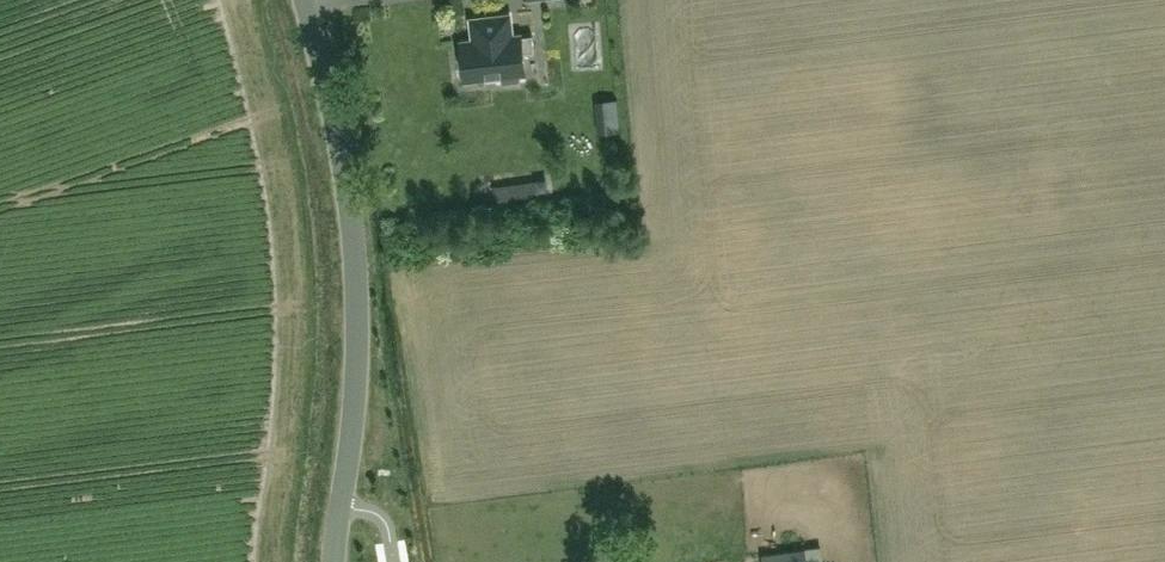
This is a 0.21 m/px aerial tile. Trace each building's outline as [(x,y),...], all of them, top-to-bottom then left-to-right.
[(510,13),(471,18),(474,39),(462,41),(463,56),(459,57),(461,76),(466,75),(466,79),(501,75),(502,82),(521,80),(520,73),(525,73),(523,52),(535,51),(533,34),(521,35),(521,34),(513,35),(510,13)] [(762,556),(763,561),(806,561),(804,550),(762,556)]
